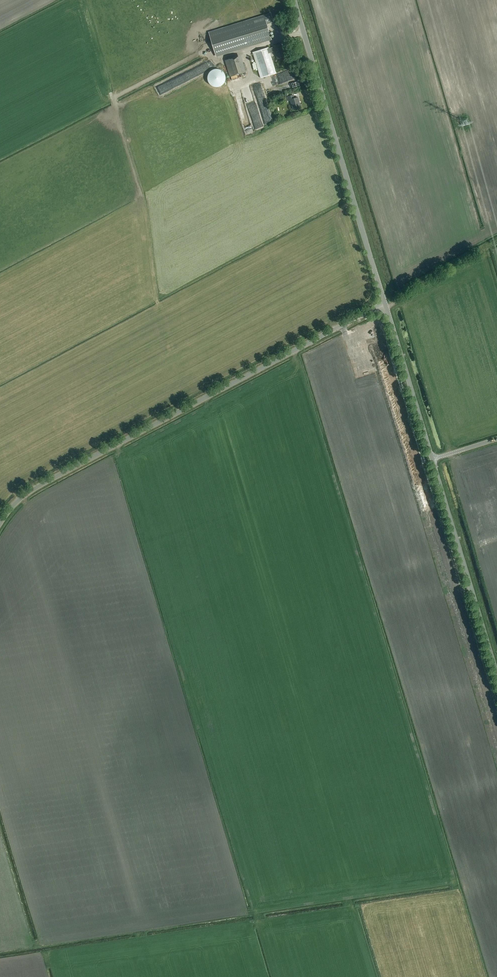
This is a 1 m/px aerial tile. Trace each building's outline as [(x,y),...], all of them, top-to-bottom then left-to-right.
[(267,23),(273,21),(271,14),(209,33),(216,56),(271,39),(267,23)] [(274,47),(268,48),(253,52),(261,78),(276,73),(270,53),(275,51),(277,59),(285,56),(281,43),(273,46),(274,47)] [(247,71),(245,63),(243,63),(241,55),(225,59),(230,77),(247,71)] [(189,72),(191,78),(197,75),(194,69),(189,72)] [(223,73),(221,71),(219,69),(216,69),(213,69),(211,71),(209,73),(208,75),(208,78),(209,80),(210,82),(212,84),(214,85),(217,86),(220,85),(222,83),(224,81),(225,78),(225,75),(223,73)] [(287,97),(288,101),(291,100),(293,109),(301,107),(298,97),(294,98),(293,95),(287,97)]
